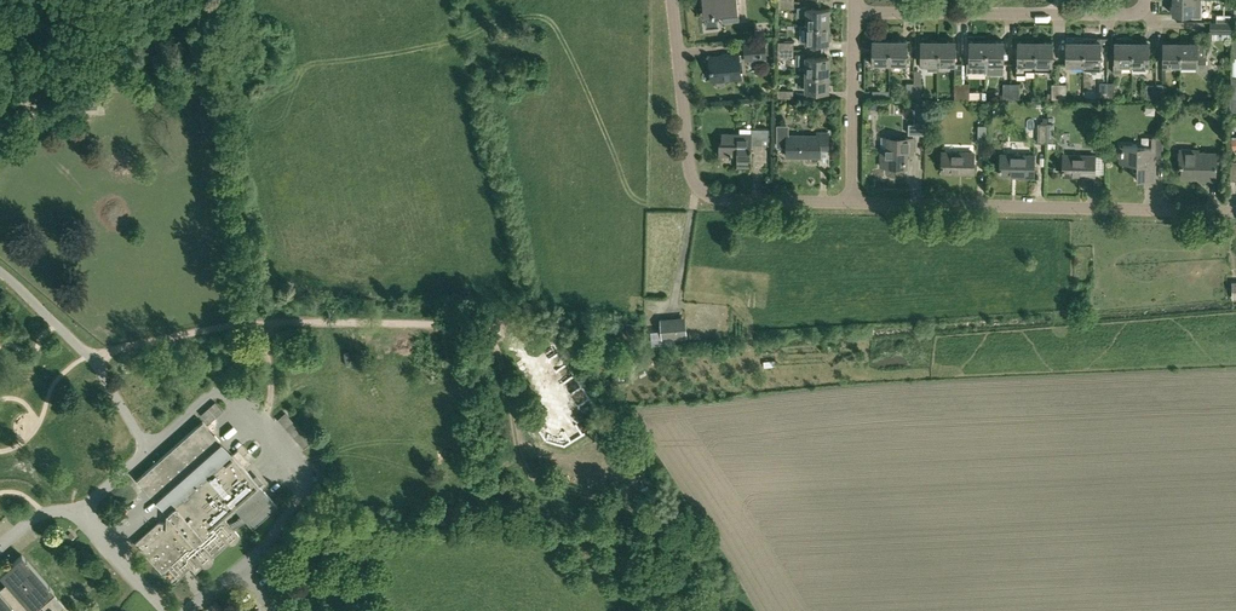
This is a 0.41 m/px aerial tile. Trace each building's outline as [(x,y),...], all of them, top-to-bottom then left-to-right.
[(723,22),(739,20),(737,0),(703,0),(704,15),(722,14),(723,22)] [(1172,14),(1192,14),(1192,5),(1197,5),(1198,0),(1172,0),(1172,14)] [(797,16),(806,16),(806,25),(830,26),(830,8),(806,8),(806,7),(797,7),(797,16)] [(1232,36),(1232,23),(1232,22),(1216,22),(1209,22),(1210,32),(1211,32),(1211,39),(1232,39),(1232,37),(1232,36)] [(829,42),(830,26),(806,25),(806,42),(829,42)] [(1067,37),(1067,41),(1066,65),(1083,65),(1084,65),(1084,38),(1067,37)] [(1115,41),(1115,64),(1113,64),(1113,72),(1121,72),(1121,65),(1132,65),(1132,41),(1132,38),(1117,37),(1117,41),(1115,41)] [(1101,38),(1084,38),(1084,65),(1083,65),(1082,70),(1099,70),(1099,65),(1100,65),(1101,38)] [(745,62),(767,60),(765,40),(743,42),(745,62)] [(873,63),(890,63),(890,40),(873,40),(873,63)] [(890,63),(907,64),(907,40),(890,40),(890,63)] [(938,63),(938,40),(921,40),(921,66),(928,66),(928,70),(938,70),(938,63)] [(938,63),(955,64),(955,40),(938,40),(938,63)] [(987,41),(970,40),(969,64),(967,64),(967,72),(986,72),(987,41)] [(987,41),(986,72),(986,73),(1002,74),(1002,64),(1003,64),(1003,41),(987,40),(987,41)] [(1018,41),(1018,64),(1017,64),(1016,73),(1025,73),(1026,69),(1035,69),(1035,41),(1018,41)] [(1052,41),(1035,41),(1035,69),(1050,69),(1050,65),(1052,65),(1052,41)] [(1148,65),(1149,41),(1132,41),(1132,65),(1132,70),(1148,70),(1148,65)] [(1163,65),(1180,65),(1180,42),(1163,41),(1163,65)] [(1206,54),(1203,54),(1204,42),(1197,42),(1180,42),(1180,65),(1196,65),(1196,70),(1206,70),(1206,54)] [(829,74),(829,57),(807,57),(807,53),(796,53),(796,65),(805,65),(805,73),(829,74)] [(741,78),(739,54),(710,56),(712,81),(741,78)] [(913,83),(913,98),(922,99),(922,83),(921,83),(921,70),(914,70),(913,83)] [(829,91),(829,74),(805,73),(805,90),(829,91)] [(969,83),(961,83),(961,99),(970,99),(969,83)] [(1020,84),(1010,83),(1010,99),(1020,99),(1020,84)] [(1051,92),(1051,99),(1059,99),(1059,83),(1051,83),(1051,85),(1048,85),(1048,92),(1051,92)] [(1147,84),(1146,100),(1155,100),(1156,84),(1147,84)] [(793,98),(793,90),(778,90),(778,97),(793,98)] [(97,108),(96,94),(74,94),(74,109),(97,108)] [(914,99),(914,107),(925,108),(925,99),(914,99)] [(1100,109),(1107,109),(1108,109),(1108,99),(1107,99),(1100,99),(1100,109)] [(868,100),(868,108),(874,109),(876,107),(876,100),(868,100)] [(925,108),(914,107),(914,124),(910,124),(910,133),(925,134),(925,108)] [(114,115),(91,116),(92,126),(114,125),(114,115)] [(1038,142),(1045,143),(1046,143),(1046,142),(1047,123),(1041,123),(1041,125),(1038,125),(1038,142)] [(817,135),(788,135),(788,131),(786,131),(786,125),(778,125),(778,146),(787,146),(787,156),(820,156),(820,150),(828,150),(828,132),(817,132),(817,135)] [(987,141),(987,125),(978,125),(978,141),(987,141)] [(752,128),(752,134),(721,133),(721,142),(719,142),(718,155),(737,155),(737,166),(751,166),(752,144),(768,144),(768,128),(752,128)] [(1151,136),(1151,147),(1122,146),(1122,149),(1121,153),(1122,153),(1122,159),(1133,159),(1133,171),(1137,171),(1137,180),(1154,180),(1155,171),(1152,171),(1152,156),(1162,156),(1163,136),(1151,136)] [(888,137),(887,149),(881,148),(880,166),(905,167),(905,153),(913,153),(914,138),(888,137)] [(1216,181),(1216,151),(1198,151),(1199,149),(1180,149),(1179,164),(1182,164),(1182,173),(1195,173),(1195,171),(1200,171),(1199,180),(1216,181)] [(974,153),(942,152),(942,172),(958,173),(958,170),(973,171),(974,153)] [(1000,154),(1000,174),(1016,175),(1016,176),(1034,177),(1034,154),(1000,154)] [(1063,155),(1063,176),(1079,176),(1079,173),(1094,174),(1094,155),(1063,155)] [(660,318),(661,330),(650,331),(651,345),(686,343),(685,337),(688,336),(686,316),(660,318)] [(158,392),(151,378),(139,385),(146,398),(158,392)] [(218,401),(205,414),(215,425),(228,412),(218,401)] [(83,435),(87,431),(91,435),(113,419),(109,413),(92,425),(90,423),(80,431),(83,435)] [(136,479),(145,489),(165,512),(165,522),(158,521),(135,542),(161,572),(167,566),(177,577),(190,566),(194,571),(202,565),(203,566),(204,566),(206,566),(208,566),(210,564),(212,561),(213,560),(213,558),(212,557),(212,556),(227,542),(228,543),(229,543),(231,543),(233,543),(235,542),(236,541),(238,539),(238,537),(238,536),(238,534),(224,518),(234,508),(252,528),(278,506),(202,421),(136,479)] [(80,480),(94,475),(92,471),(88,473),(84,463),(75,466),(80,480)] [(64,605),(21,554),(0,573),(0,576),(6,582),(0,588),(0,610),(57,610),(64,605)]
